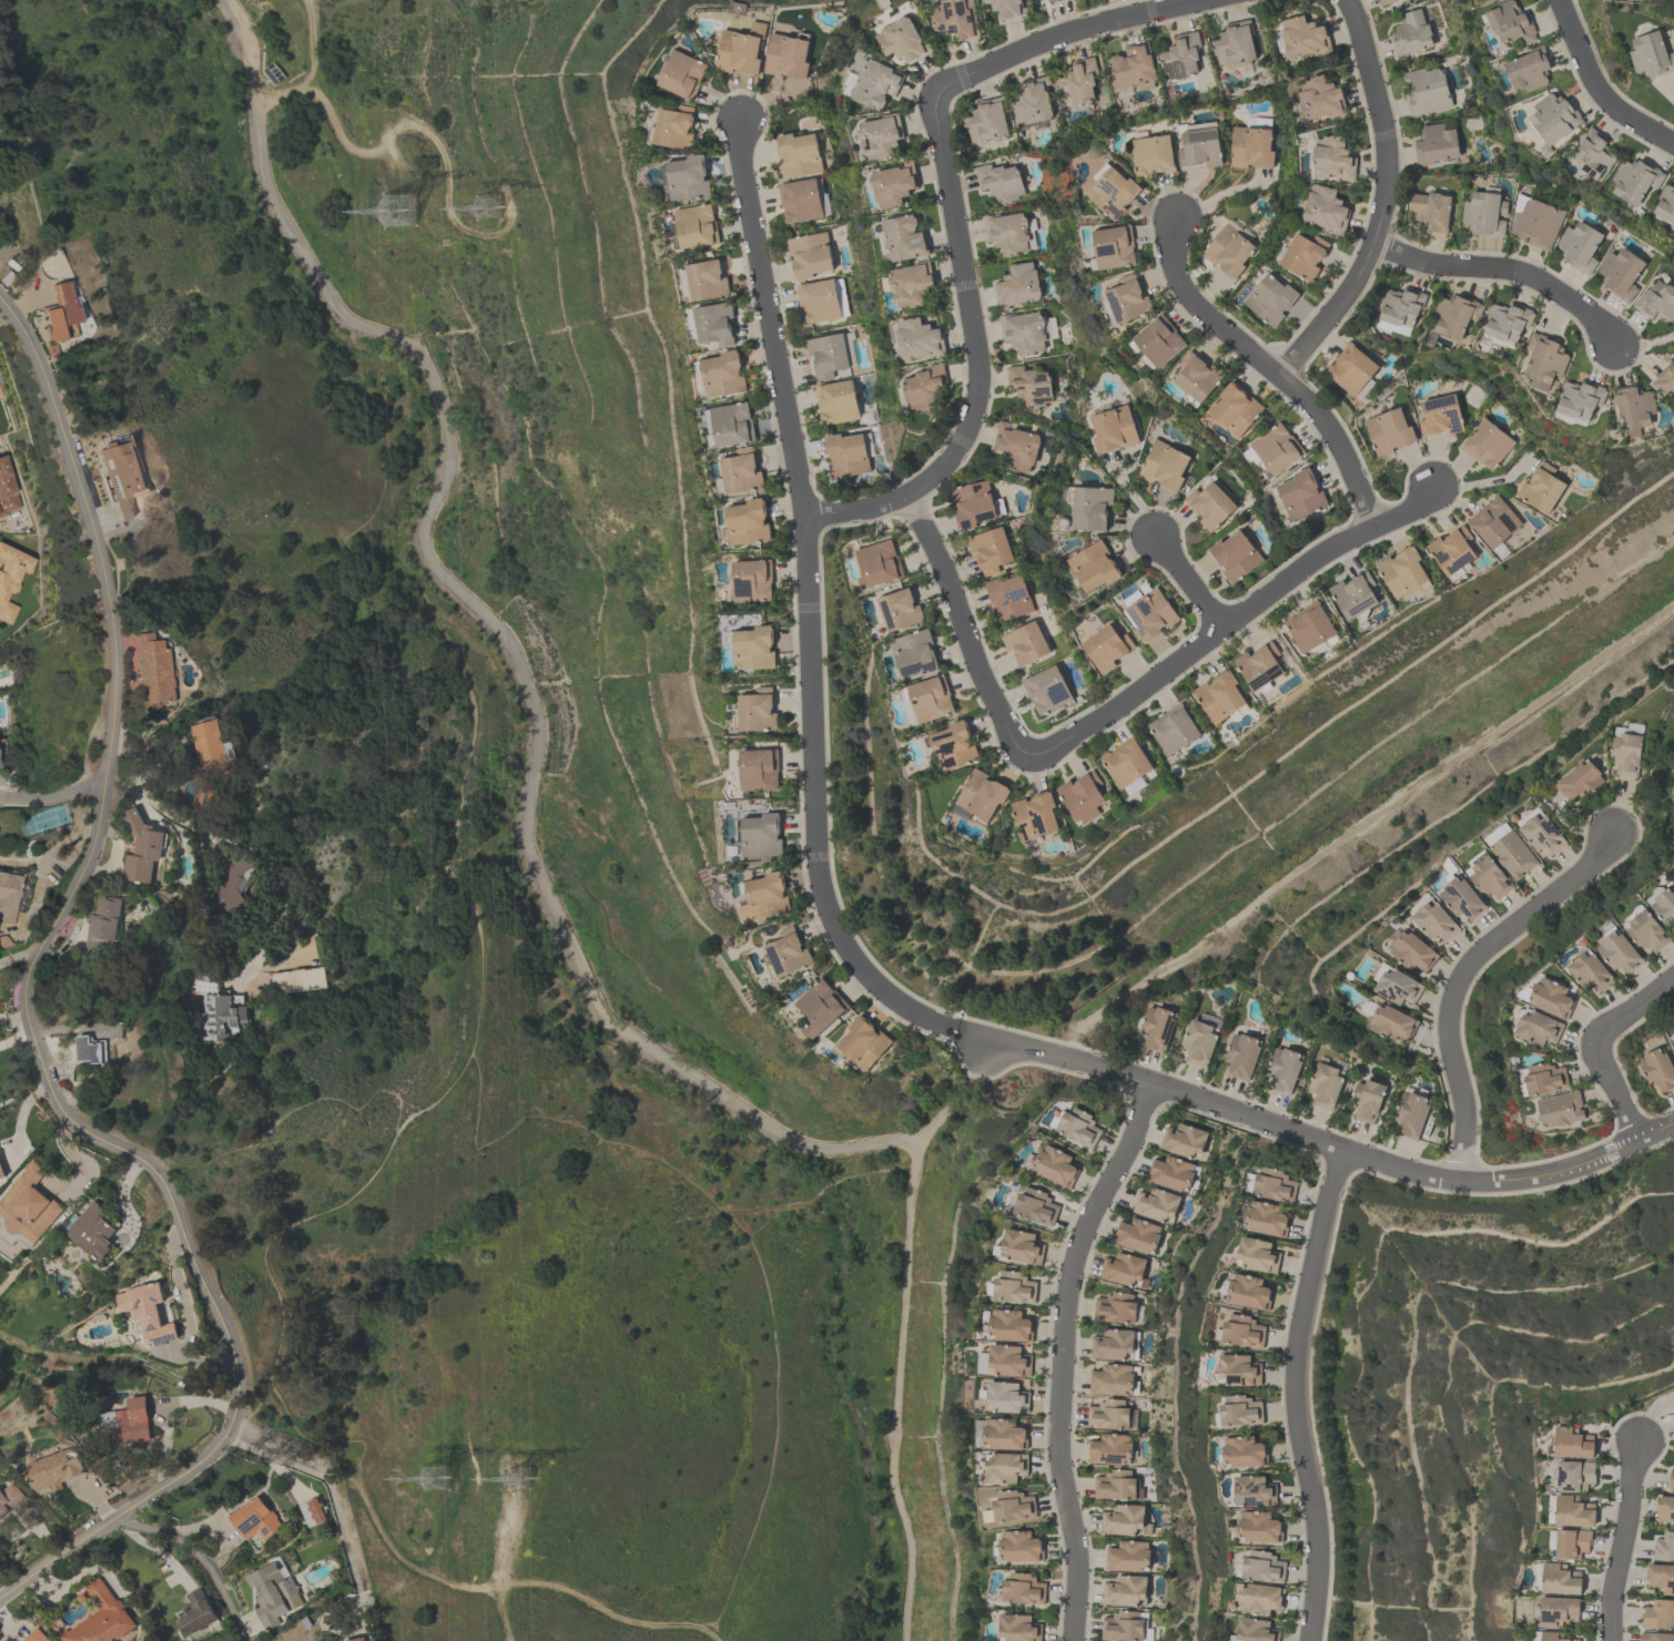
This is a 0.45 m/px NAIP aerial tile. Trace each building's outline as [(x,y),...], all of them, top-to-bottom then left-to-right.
[(937,10),(936,0),(976,0),(982,37),(957,41),(955,32),(947,34),(946,30),(937,31),(937,30),(934,30),(932,16),(934,16),(933,10),(937,10)] [(984,4),(984,0),(1022,0),(1023,8),(1027,7),(1028,17),(1001,20),(1000,10),(994,11),(993,3),(984,4)] [(1500,2),(1505,0),(1516,0),(1518,6),(1520,4),(1522,12),(1529,9),(1538,31),(1535,32),(1539,39),(1523,45),(1520,35),(1514,38),(1502,42),(1498,32),(1498,33),(1495,29),(1494,29),(1487,11),(1499,6),(1500,2)] [(1398,57),(1391,34),(1394,33),(1394,32),(1398,31),(1396,24),(1399,23),(1398,19),(1406,17),(1403,12),(1421,7),(1426,22),(1430,21),(1433,34),(1432,35),(1435,45),(1398,57)] [(1284,29),(1286,28),(1284,19),(1306,13),(1308,22),(1316,20),(1318,26),(1327,23),(1330,37),(1326,38),(1328,47),(1318,49),(1319,51),(1292,58),(1292,54),(1290,55),(1284,29)] [(876,35),(883,32),(882,29),(896,21),(897,20),(904,17),(905,17),(907,16),(909,18),(910,17),(923,41),(921,41),(924,48),(931,44),(934,51),(909,64),(904,57),(899,60),(894,52),(887,57),(876,35)] [(1257,58),(1254,59),(1251,62),(1230,67),(1229,62),(1220,63),(1218,53),(1216,54),(1213,39),(1221,38),(1220,31),(1227,29),(1226,23),(1251,19),(1255,34),(1252,34),(1257,58)] [(759,74),(755,74),(755,75),(740,73),(740,71),(738,71),(738,70),(733,69),(732,72),(716,69),(719,51),(719,47),(721,47),(724,29),(751,34),(753,21),(768,23),(759,74)] [(1668,53),(1673,51),(1673,69),(1673,71),(1661,75),(1660,74),(1652,77),(1651,73),(1646,74),(1645,70),(1637,72),(1630,51),(1637,49),(1633,38),(1660,29),(1668,53)] [(1198,30),(1201,47),(1198,47),(1200,59),(1197,60),(1199,71),(1193,72),(1193,75),(1170,80),(1168,73),(1166,73),(1165,67),(1163,67),(1159,53),(1163,53),(1161,51),(1170,50),(1169,44),(1177,43),(1175,34),(1198,30)] [(764,73),(768,54),(767,54),(768,51),(769,51),(772,33),(798,39),(799,33),(810,35),(809,40),(810,40),(810,42),(812,43),(810,53),(808,53),(805,62),(810,62),(806,79),(803,78),(802,80),(785,75),(785,73),(781,72),(780,77),(764,73)] [(1156,79),(1154,79),(1155,82),(1154,82),(1155,89),(1140,91),(1139,85),(1137,86),(1137,84),(1127,86),(1125,89),(1120,90),(1118,89),(1116,89),(1109,58),(1112,58),(1114,54),(1119,53),(1122,55),(1125,54),(1125,57),(1128,55),(1126,45),(1149,41),(1156,79)] [(1549,82),(1529,91),(1525,84),(1516,88),(1505,61),(1529,52),(1528,49),(1544,42),(1553,65),(1546,69),(1549,72),(1546,73),(1550,80),(1548,81),(1549,82)] [(693,99),(690,96),(689,99),(658,84),(662,74),(661,73),(663,69),(666,69),(674,49),(709,64),(701,81),(702,81),(693,99)] [(1094,57),(1098,74),(1093,75),(1095,85),(1092,86),(1095,98),(1092,99),(1092,101),(1072,106),(1071,105),(1063,106),(1059,92),(1058,93),(1055,79),(1063,77),(1062,72),(1073,70),(1072,61),(1094,57)] [(905,74),(895,96),(886,92),(885,95),(886,95),(885,99),(886,101),(884,106),(881,108),(880,110),(851,96),(852,94),(851,92),(854,86),(855,86),(860,77),(858,75),(865,60),(869,61),(870,58),(905,74)] [(274,64),(287,80),(274,91),(262,74),(274,64)] [(1404,72),(1426,68),(1426,71),(1439,68),(1440,70),(1444,69),(1453,106),(1410,116),(1404,93),(1409,93),(1404,72)] [(1309,119),(1309,115),(1305,113),(1299,91),(1303,91),(1301,82),(1312,79),(1311,77),(1326,72),(1329,82),(1335,81),(1337,88),(1342,86),(1345,98),(1340,99),(1343,110),(1309,119)] [(1051,119),(1049,119),(1048,120),(1043,122),(1042,121),(1025,124),(1024,121),(1015,123),(1011,102),(1019,100),(1017,93),(1025,91),(1023,81),(1048,75),(1051,84),(1046,85),(1053,115),(1051,116),(1051,119)] [(1585,121),(1571,131),(1570,130),(1551,144),(1530,116),(1539,110),(1534,104),(1551,91),(1552,93),(1553,92),(1558,98),(1562,94),(1564,99),(1566,98),(1568,99),(1569,99),(1574,105),(1575,104),(1583,114),(1582,115),(1585,121)] [(1010,135),(1006,136),(1004,140),(998,141),(995,140),(995,142),(982,145),(981,141),(971,143),(968,133),(967,133),(964,118),(973,115),(972,109),(977,108),(977,104),(990,102),(990,103),(1001,101),(1010,135)] [(684,149),(653,143),(653,142),(648,141),(651,125),(657,126),(660,108),(678,111),(679,104),(694,108),(693,115),(694,115),(693,126),(689,125),(684,149)] [(863,153),(858,130),(860,126),(860,123),(882,119),(882,115),(899,112),(904,139),(897,140),(899,146),(892,149),(894,157),(880,161),(879,159),(869,161),(866,152),(863,153)] [(1224,164),(1207,166),(1206,160),(1201,161),(1201,162),(1189,164),(1180,165),(1179,149),(1186,147),(1185,133),(1180,134),(1179,124),(1188,123),(1188,124),(1217,121),(1218,125),(1219,125),(1224,164)] [(1418,166),(1414,141),(1423,139),(1421,128),(1423,128),(1423,125),(1444,122),(1445,129),(1457,128),(1461,156),(1434,160),(1435,164),(1418,166)] [(1231,170),(1231,166),(1234,146),(1232,146),(1232,143),(1234,143),(1235,125),(1261,128),(1261,126),(1265,126),(1265,128),(1274,129),(1272,150),(1276,150),(1275,166),(1248,165),(1248,167),(1241,167),(1241,171),(1231,170)] [(1597,179),(1577,164),(1583,156),(1575,150),(1583,139),(1581,137),(1591,125),(1610,139),(1605,144),(1620,155),(1610,167),(1605,169),(1597,179)] [(1132,137),(1173,132),(1178,172),(1158,174),(1158,173),(1148,174),(1148,176),(1144,176),(1143,175),(1137,176),(1132,137)] [(778,136),(793,133),(793,137),(815,133),(823,171),(804,174),(804,175),(801,176),(801,175),(782,179),(779,162),(783,162),(782,157),(781,157),(780,154),(779,154),(777,141),(779,140),(778,136)] [(1313,177),(1315,160),(1312,160),(1313,151),(1315,151),(1315,144),(1316,144),(1317,137),(1323,139),(1323,135),(1331,135),(1331,134),(1345,135),(1345,137),(1347,137),(1346,146),(1350,147),(1349,155),(1357,156),(1356,180),(1339,179),(1339,173),(1330,172),(1329,179),(1313,177)] [(671,200),(668,174),(667,174),(667,170),(668,170),(667,162),(688,160),(688,155),(704,154),(707,175),(704,176),(704,180),(709,180),(710,196),(671,200)] [(1665,173),(1657,187),(1650,184),(1637,205),(1613,192),(1619,182),(1612,179),(1624,159),(1633,164),(1635,160),(1639,161),(1640,159),(1645,162),(1646,160),(1662,170),(1661,171),(1665,173)] [(917,187),(909,188),(909,195),(902,196),(903,205),(881,210),(880,201),(876,202),(873,184),(872,184),(871,174),(873,173),(873,171),(900,166),(900,169),(904,167),(903,161),(913,160),(917,187)] [(980,191),(974,167),(990,163),(991,167),(1003,165),(1003,169),(1017,165),(1025,195),(1018,196),(1018,200),(1012,201),(1012,203),(997,206),(997,204),(993,205),(988,188),(980,191)] [(1086,192),(1114,164),(1129,179),(1132,176),(1144,187),(1126,206),(1127,208),(1116,220),(1086,192)] [(787,223),(783,206),(781,206),(777,184),(816,176),(820,194),(819,194),(823,216),(787,223)] [(1305,221),(1306,218),(1303,218),(1305,216),(1303,215),(1310,190),(1313,191),(1316,183),(1338,188),(1336,197),(1343,198),(1342,205),(1350,206),(1349,207),(1351,208),(1345,236),(1333,234),(1336,228),(1305,221)] [(1668,183),(1673,186),(1673,220),(1672,221),(1654,211),(1661,200),(1660,195),(1666,183),(1667,184),(1668,183)] [(1501,193),(1500,200),(1509,201),(1506,215),(1499,215),(1499,218),(1506,220),(1504,236),(1498,235),(1498,236),(1482,235),(1482,234),(1474,233),(1474,230),(1469,230),(1470,224),(1464,224),(1464,222),(1462,222),(1464,201),(1472,202),(1473,190),(1501,193)] [(1448,234),(1418,231),(1419,220),(1411,218),(1412,211),(1410,211),(1412,192),(1429,194),(1430,191),(1442,193),(1441,194),(1452,195),(1448,234)] [(1549,252),(1529,243),(1531,237),(1526,236),(1525,239),(1518,236),(1518,234),(1510,232),(1518,212),(1514,211),(1518,193),(1530,197),(1531,194),(1532,197),(1565,211),(1549,252)] [(674,210),(711,203),(711,205),(713,205),(714,213),(712,213),(714,221),(716,221),(720,244),(711,245),(711,244),(681,249),(681,247),(674,248),(672,236),(679,235),(674,210)] [(1003,256),(1002,246),(995,247),(994,241),(987,242),(983,216),(1000,214),(1001,216),(1023,212),(1023,216),(1026,218),(1029,239),(1025,239),(1027,249),(1016,252),(1016,254),(1003,256)] [(930,254),(889,262),(884,243),(886,242),(884,230),(882,230),(881,224),(882,223),(882,220),(913,214),(914,216),(916,218),(917,224),(916,227),(916,230),(914,230),(914,233),(924,231),(930,254)] [(1561,254),(1563,249),(1558,246),(1559,245),(1556,244),(1568,225),(1574,230),(1580,220),(1605,234),(1592,256),(1599,261),(1590,275),(1583,272),(1570,265),(1571,263),(1563,259),(1565,256),(1561,254)] [(1257,246),(1244,263),(1247,266),(1237,278),(1235,276),(1234,276),(1222,268),(1224,266),(1220,264),(1221,263),(1218,259),(1215,263),(1203,253),(1228,223),(1247,238),(1248,237),(1251,241),(1250,242),(1257,246)] [(1094,230),(1132,224),(1135,246),(1133,246),(1134,252),(1135,252),(1137,264),(1099,269),(1094,230)] [(833,269),(812,274),(813,277),(797,281),(797,277),(794,278),(792,263),(793,262),(793,259),(794,259),(793,255),(792,256),(792,255),(789,255),(787,239),(804,236),(804,235),(808,234),(809,235),(826,232),(833,269)] [(1279,262),(1298,232),(1313,241),(1317,235),(1331,243),(1327,251),(1322,259),(1321,258),(1320,262),(1319,261),(1316,265),(1321,267),(1312,282),(1279,262)] [(1624,298),(1623,298),(1610,289),(1611,288),(1605,285),(1607,282),(1603,279),(1606,275),(1600,271),(1601,269),(1600,268),(1612,251),(1617,255),(1623,246),(1646,262),(1632,283),(1639,288),(1630,302),(1624,298)] [(729,293),(692,299),(687,265),(720,258),(722,274),(720,274),(721,278),(727,277),(729,293)] [(892,274),(891,271),(914,265),(914,263),(929,261),(934,286),(929,287),(930,294),(923,295),(925,305),(911,308),(910,306),(900,308),(897,298),(893,299),(890,283),(889,284),(887,278),(890,277),(892,274)] [(1032,262),(1033,271),(1035,271),(1038,287),(1039,288),(1041,294),(1039,295),(1041,299),(1007,305),(1008,309),(1000,312),(994,284),(1004,282),(1003,276),(1011,274),(1010,265),(1032,262)] [(1155,309),(1119,323),(1107,291),(1122,284),(1119,277),(1136,271),(1144,292),(1142,292),(1144,297),(1149,295),(1155,309)] [(1275,327),(1244,302),(1269,272),(1286,285),(1288,282),(1301,293),(1287,310),(1285,308),(1282,313),(1286,315),(1275,327)] [(1671,283),(1673,285),(1673,318),(1672,320),(1670,319),(1668,320),(1663,317),(1662,318),(1656,314),(1652,319),(1633,306),(1646,286),(1648,287),(1656,277),(1665,283),(1666,282),(1670,284),(1671,283)] [(795,285),(802,284),(802,285),(833,278),(841,317),(803,325),(795,285)] [(49,284),(65,279),(70,297),(74,296),(80,320),(62,325),(65,338),(47,343),(44,333),(48,333),(42,309),(53,306),(49,284)] [(1413,327),(1404,324),(1404,326),(1400,324),(1400,325),(1380,318),(1383,306),(1382,302),(1386,289),(1388,291),(1389,288),(1397,292),(1397,291),(1404,293),(1406,286),(1428,294),(1422,308),(1420,308),(1413,327)] [(1485,305),(1479,320),(1471,318),(1462,342),(1434,330),(1439,320),(1432,317),(1440,298),(1442,298),(1443,296),(1450,299),(1451,295),(1455,296),(1457,294),(1464,297),(1464,295),(1479,302),(1479,303),(1485,305)] [(734,344),(713,348),(712,342),(700,344),(692,308),(731,300),(734,317),(728,318),(729,323),(731,323),(734,344)] [(1492,304),(1494,305),(1494,303),(1502,306),(1502,304),(1510,307),(1512,302),(1533,310),(1532,312),(1535,313),(1529,328),(1523,326),(1516,343),(1508,338),(1506,339),(1503,338),(1502,339),(1484,332),(1489,322),(1485,320),(1492,304)] [(1000,316),(1016,313),(1016,316),(1039,312),(1041,315),(1044,318),(1047,340),(1043,340),(1045,350),(1034,351),(1034,354),(1019,356),(1018,354),(1017,353),(1016,348),(1017,347),(1011,348),(1010,340),(1004,342),(1000,316)] [(1188,344),(1159,368),(1142,347),(1143,347),(1135,337),(1163,313),(1177,329),(1176,330),(1179,335),(1180,334),(1188,344)] [(935,354),(905,359),(903,358),(896,329),(900,329),(897,320),(921,316),(922,325),(931,324),(932,329),(942,327),(946,349),(944,350),(945,356),(936,358),(935,354)] [(1561,343),(1560,346),(1564,347),(1563,351),(1569,354),(1568,356),(1570,357),(1562,376),(1555,374),(1548,391),(1530,384),(1532,377),(1524,374),(1534,350),(1525,347),(1532,332),(1539,334),(1540,333),(1545,335),(1544,336),(1549,337),(1558,340),(1558,342),(1561,343)] [(818,381),(814,359),(815,359),(814,355),(809,356),(805,340),(842,334),(849,368),(832,371),(834,378),(818,381)] [(1325,374),(1337,360),(1335,358),(1350,340),(1381,366),(1355,398),(1325,374)] [(748,390),(708,398),(703,371),(698,373),(696,363),(701,361),(701,359),(722,356),(721,351),(737,349),(738,353),(739,351),(743,376),(744,375),(748,390)] [(1227,373),(1203,402),(1175,379),(1186,367),(1180,363),(1191,349),(1208,363),(1207,364),(1210,367),(1214,363),(1227,373)] [(1672,359),(1673,362),(1673,390),(1672,388),(1664,396),(1652,384),(1656,378),(1655,377),(1672,359)] [(944,361),(948,387),(939,389),(940,396),(937,397),(940,408),(924,411),(923,409),(916,410),(915,407),(910,408),(904,384),(906,384),(905,379),(917,376),(916,373),(925,371),(924,366),(944,361)] [(1045,406),(1038,406),(1038,408),(1024,409),(1024,407),(1022,407),(1021,398),(1017,398),(1016,390),(1008,390),(1006,367),(1024,366),(1024,369),(1036,369),(1036,373),(1048,371),(1048,376),(1051,379),(1052,402),(1045,402),(1045,406)] [(814,386),(820,385),(820,386),(852,379),(860,418),(823,425),(820,408),(819,408),(814,386)] [(1605,388),(1605,389),(1607,390),(1601,406),(1596,404),(1590,420),(1580,417),(1580,418),(1575,416),(1574,417),(1556,410),(1562,397),(1559,395),(1564,381),(1566,383),(1566,380),(1574,384),(1575,383),(1582,385),(1584,379),(1605,388)] [(1210,412),(1224,396),(1220,394),(1231,381),(1232,384),(1235,381),(1246,391),(1245,393),(1247,395),(1246,396),(1250,399),(1252,396),(1265,407),(1239,437),(1210,412)] [(1612,388),(1637,384),(1639,389),(1642,389),(1643,391),(1650,390),(1651,391),(1653,391),(1657,412),(1651,414),(1653,425),(1625,430),(1619,404),(1615,405),(1612,388)] [(1464,430),(1448,434),(1447,428),(1443,429),(1443,430),(1441,431),(1441,432),(1432,435),(1431,432),(1430,434),(1422,436),(1419,420),(1426,419),(1421,401),(1455,393),(1464,430)] [(711,408),(748,401),(751,419),(752,418),(757,441),(750,442),(750,441),(710,448),(708,435),(716,434),(711,408)] [(1138,441),(1099,452),(1095,437),(1099,436),(1093,415),(1100,412),(1099,411),(1104,410),(1104,411),(1127,405),(1138,441)] [(1414,442),(1402,447),(1401,447),(1398,448),(1397,447),(1393,448),(1394,452),(1378,458),(1363,419),(1401,406),(1408,426),(1412,425),(1418,440),(1414,441),(1414,442)] [(1492,470),(1479,460),(1478,461),(1459,447),(1463,441),(1464,441),(1484,417),(1493,425),(1494,424),(1498,426),(1497,427),(1515,441),(1492,470)] [(1032,475),(1005,467),(1007,459),(1000,456),(1001,451),(992,449),(1000,420),(1010,422),(1008,428),(1038,435),(1038,437),(1039,437),(1039,440),(1041,441),(1038,447),(1037,448),(1032,475)] [(1251,445),(1280,421),(1291,436),(1292,435),(1308,452),(1276,477),(1266,463),(1251,445)] [(862,434),(864,442),(865,441),(866,446),(865,447),(871,472),(831,481),(826,462),(830,462),(829,455),(828,456),(824,440),(826,440),(825,437),(841,435),(841,438),(862,434)] [(1191,457),(1181,476),(1185,478),(1178,491),(1175,490),(1174,492),(1160,485),(1160,483),(1158,482),(1159,480),(1156,478),(1153,483),(1137,475),(1156,439),(1191,457)] [(119,521),(97,449),(124,440),(128,450),(135,448),(149,489),(129,496),(135,516),(119,521)] [(727,495),(720,459),(739,456),(738,449),(753,446),(757,467),(755,467),(757,472),(762,471),(765,488),(727,495)] [(7,514),(0,516),(0,455),(4,453),(20,507),(6,511),(7,514)] [(1516,495),(1524,480),(1529,482),(1532,477),(1531,476),(1536,467),(1538,468),(1542,460),(1556,469),(1552,475),(1568,483),(1549,514),(1544,511),(1543,512),(1538,509),(1539,508),(1516,495)] [(1277,486),(1297,477),(1295,472),(1310,466),(1319,486),(1317,487),(1319,491),(1322,489),(1329,504),(1292,521),(1277,486)] [(961,531),(952,501),(953,489),(966,486),(965,485),(970,483),(970,485),(986,480),(993,504),(994,504),(995,509),(994,509),(996,517),(976,522),(977,527),(961,531)] [(1213,481),(1237,507),(1210,532),(1199,521),(1201,518),(1184,500),(1196,488),(1201,493),(1213,481)] [(1069,487),(1075,488),(1075,487),(1114,489),(1113,504),(1106,504),(1106,509),(1108,509),(1107,531),(1073,529),(1074,502),(1069,502),(1069,487)] [(1468,520),(1484,506),(1485,507),(1499,495),(1523,523),(1494,549),(1468,520)] [(763,498),(763,501),(765,500),(768,516),(765,516),(765,519),(764,519),(765,524),(770,523),(772,540),(731,546),(726,507),(747,503),(747,500),(763,498)] [(1478,556),(1449,577),(1427,546),(1440,537),(1443,541),(1447,538),(1445,537),(1463,523),(1473,538),(1468,541),(1478,556)] [(966,538),(1003,526),(1014,560),(997,565),(1000,572),(984,577),(982,570),(980,570),(976,560),(978,559),(977,557),(978,557),(977,552),(972,553),(966,538)] [(1208,549),(1221,539),(1224,542),(1240,529),(1246,536),(1247,536),(1249,539),(1248,539),(1265,560),(1232,584),(1222,571),(1225,569),(1222,564),(1220,565),(1208,549)] [(905,578),(899,580),(899,578),(869,588),(868,587),(862,589),(859,578),(865,575),(856,550),(891,539),(896,556),(899,554),(905,578)] [(1123,577),(1108,585),(1106,581),(1088,593),(1083,585),(1081,582),(1082,582),(1075,572),(1067,560),(1083,550),(1085,548),(1086,549),(1100,539),(1110,553),(1107,556),(1109,559),(1110,559),(1113,561),(1114,560),(1123,573),(1122,574),(1123,577)] [(10,624),(0,620),(0,562),(1,560),(0,559),(0,544),(34,559),(33,562),(34,562),(30,573),(28,572),(28,573),(21,570),(17,581),(18,585),(16,590),(10,592),(9,591),(4,600),(18,605),(10,624)] [(1411,544),(1412,546),(1414,544),(1422,559),(1419,561),(1430,579),(1397,599),(1377,564),(1390,556),(1392,559),(1397,557),(1396,556),(1398,553),(1398,552),(1411,544)] [(772,560),(772,582),(771,582),(771,588),(772,588),(772,600),(734,601),(733,561),(772,560)] [(1368,570),(1376,584),(1370,588),(1380,602),(1349,621),(1329,588),(1343,580),(1345,583),(1368,570)] [(1000,622),(994,602),(992,603),(985,582),(1008,574),(1010,578),(1023,573),(1034,611),(1000,622)] [(1180,619),(1167,629),(1164,625),(1160,628),(1161,630),(1159,631),(1160,632),(1149,641),(1148,640),(1145,642),(1136,629),(1138,626),(1126,609),(1133,603),(1136,600),(1136,601),(1156,587),(1167,601),(1168,600),(1169,602),(1168,603),(1180,619)] [(889,632),(877,598),(910,588),(914,602),(913,602),(914,607),(920,604),(925,621),(889,632)] [(1303,653),(1285,621),(1299,613),(1299,612),(1318,600),(1338,633),(1328,639),(1329,640),(1323,642),(1303,653)] [(1051,653),(1021,667),(1014,653),(1015,653),(1013,649),(1007,651),(1001,638),(1035,620),(1051,653)] [(1104,675),(1082,643),(1110,622),(1120,636),(1126,632),(1136,645),(1129,651),(1130,652),(1123,659),(1122,658),(1119,659),(1118,658),(1115,661),(1118,665),(1104,675)] [(735,670),(734,631),(755,630),(755,625),(771,625),(772,629),(773,629),(774,643),(772,643),(772,646),(771,646),(771,651),(775,651),(775,669),(735,670)] [(890,639),(929,628),(934,644),(932,644),(940,670),(923,674),(923,672),(902,677),(901,676),(896,677),(894,667),(899,666),(890,639)] [(156,632),(158,641),(166,640),(168,649),(172,648),(176,701),(162,702),(162,710),(142,711),(136,633),(156,632)] [(1255,692),(1234,660),(1247,651),(1250,656),(1255,653),(1254,651),(1271,640),(1281,654),(1276,658),(1285,672),(1255,692)] [(1039,716),(1032,700),(1031,701),(1021,680),(1026,677),(1026,679),(1056,664),(1073,700),(1039,716)] [(1229,666),(1239,682),(1236,685),(1248,703),(1216,724),(1194,691),(1207,682),(1209,685),(1214,682),(1213,681),(1214,680),(1213,677),(1229,666)] [(943,673),(950,695),(948,695),(954,712),(920,724),(911,700),(904,702),(901,689),(906,686),(906,685),(943,673)] [(740,731),(740,730),(733,730),(733,714),(739,714),(738,695),(755,694),(755,686),(771,686),(771,694),(773,694),(773,709),(771,709),(772,713),(778,713),(778,730),(740,731)] [(1148,725),(1163,715),(1163,714),(1181,702),(1203,735),(1169,756),(1148,725)] [(216,720),(227,768),(200,775),(187,726),(216,720)] [(941,772),(933,746),(927,747),(925,737),(930,736),(930,735),(951,728),(948,724),(964,720),(972,746),(975,745),(980,760),(962,765),(962,766),(958,767),(958,766),(941,772)] [(1644,736),(1637,777),(1615,774),(1617,764),(1610,763),(1614,736),(1622,738),(1623,733),(1644,736)] [(1102,758),(1116,750),(1115,747),(1134,735),(1156,767),(1146,774),(1147,775),(1144,777),(1143,776),(1123,789),(1102,758)] [(778,748),(779,772),(777,772),(778,777),(779,777),(779,789),(740,792),(739,750),(778,748)] [(1556,785),(1582,762),(1583,763),(1587,758),(1590,761),(1591,760),(1603,773),(1601,775),(1606,781),(1584,799),(1580,794),(1571,802),(1556,785)] [(955,803),(974,767),(990,775),(987,779),(992,781),(995,782),(995,781),(1008,787),(1007,789),(1011,791),(1003,805),(1000,803),(990,822),(988,820),(985,826),(976,820),(978,815),(955,803)] [(1056,789),(1075,776),(1077,779),(1093,768),(1103,783),(1097,786),(1107,801),(1097,807),(1100,814),(1084,825),(1079,818),(1077,820),(1056,789)] [(1059,829),(1023,842),(1017,824),(1016,825),(1015,822),(1016,820),(1011,804),(1031,796),(1031,798),(1051,792),(1056,806),(1053,808),(1059,829)] [(165,832),(161,862),(154,860),(151,883),(122,879),(125,853),(132,854),(135,836),(130,835),(119,813),(135,805),(143,823),(153,824),(152,829),(165,832)] [(782,856),(742,856),(741,818),(745,818),(745,816),(757,815),(757,817),(762,817),(761,813),(779,813),(780,834),(778,834),(778,838),(782,838),(782,856)] [(1568,843),(1551,856),(1544,847),(1539,852),(1520,828),(1538,815),(1542,819),(1548,816),(1568,843)] [(1541,863),(1516,881),(1505,867),(1504,867),(1499,859),(1490,847),(1513,828),(1541,863)] [(221,916),(207,893),(222,885),(230,872),(222,867),(225,862),(237,854),(256,863),(244,872),(248,874),(247,878),(243,876),(237,888),(245,903),(221,916)] [(1484,890),(1482,893),(1470,876),(1477,872),(1473,867),(1489,854),(1514,886),(1498,899),(1491,891),(1488,895),(1484,890)] [(742,921),(739,906),(743,906),(743,905),(748,904),(747,894),(740,895),(738,884),(744,883),(744,881),(765,877),(765,874),(782,870),(785,888),(784,888),(784,890),(782,891),(783,896),(788,895),(791,913),(765,917),(767,920),(752,923),(751,919),(742,921)] [(10,924),(0,922),(0,872),(20,876),(17,890),(18,890),(17,897),(16,896),(10,924)] [(1439,894),(1445,889),(1443,887),(1459,876),(1461,875),(1464,879),(1465,878),(1488,908),(1470,921),(1463,913),(1457,917),(1439,894)] [(1672,886),(1673,888),(1673,923),(1668,927),(1651,905),(1656,900),(1655,898),(1670,887),(1672,886)] [(88,940),(91,913),(95,914),(98,896),(122,899),(115,944),(88,940)] [(1461,929),(1444,944),(1438,935),(1431,940),(1412,917),(1429,903),(1433,907),(1439,903),(1461,929)] [(1626,930),(1633,925),(1630,921),(1646,907),(1672,939),(1655,952),(1650,946),(1645,948),(1642,945),(1640,947),(1626,930)] [(792,925),(801,945),(800,946),(802,950),(808,948),(814,962),(779,978),(778,978),(773,980),(767,966),(772,964),(764,946),(781,939),(778,931),(792,925)] [(1440,955),(1426,972),(1417,965),(1411,970),(1390,952),(1396,946),(1392,944),(1406,928),(1411,932),(1412,931),(1440,955)] [(1645,961),(1629,975),(1621,966),(1615,971),(1596,948),(1603,944),(1601,941),(1615,930),(1616,930),(1617,929),(1622,934),(1623,934),(1645,961)] [(1568,967),(1585,952),(1590,957),(1594,952),(1616,980),(1600,993),(1593,986),(1596,982),(1594,980),(1585,988),(1568,967)] [(1426,986),(1414,1005),(1404,999),(1400,1006),(1374,990),(1387,970),(1392,974),(1396,968),(1426,986)] [(1566,995),(1577,1000),(1568,1020),(1534,1006),(1536,1001),(1530,999),(1538,982),(1540,982),(1543,976),(1570,988),(1566,995)] [(850,1007),(844,1011),(813,1039),(803,1028),(811,1021),(794,1003),(822,977),(850,1007)] [(245,1031),(239,1031),(239,1033),(232,1033),(232,1043),(215,1043),(215,1039),(201,1039),(202,993),(209,993),(209,996),(242,995),(242,1006),(245,1006),(245,1031)] [(1370,1029),(1373,1022),(1371,1021),(1379,1005),(1386,1008),(1388,1005),(1420,1021),(1409,1041),(1399,1036),(1396,1042),(1370,1029)] [(1145,1048),(1148,1036),(1142,1033),(1149,1006),(1158,1009),(1158,1006),(1174,1011),(1174,1012),(1177,1013),(1176,1017),(1178,1017),(1167,1052),(1165,1051),(1164,1053),(1145,1048)] [(1515,1034),(1525,1013),(1531,1016),(1534,1009),(1565,1023),(1556,1043),(1546,1040),(1543,1047),(1515,1034)] [(838,1046),(852,1030),(848,1027),(859,1013),(861,1016),(862,1015),(874,1026),(873,1027),(875,1028),(873,1030),(877,1034),(880,1031),(892,1041),(866,1070),(838,1046)] [(1183,1048),(1194,1018),(1215,1027),(1213,1032),(1219,1036),(1208,1064),(1205,1063),(1204,1067),(1186,1060),(1190,1050),(1183,1048)] [(1231,1062),(1225,1060),(1235,1032),(1241,1034),(1241,1032),(1259,1039),(1259,1040),(1261,1041),(1260,1044),(1261,1044),(1250,1079),(1249,1078),(1248,1081),(1228,1074),(1231,1062)] [(78,1061),(77,1036),(89,1036),(89,1038),(92,1038),(92,1041),(105,1040),(106,1063),(91,1063),(91,1060),(78,1061)] [(1666,1052),(1673,1068),(1673,1088),(1663,1093),(1657,1083),(1651,1087),(1637,1061),(1645,1058),(1644,1054),(1660,1048),(1661,1049),(1663,1047),(1665,1052),(1666,1052)] [(1268,1089),(1274,1074),(1267,1071),(1275,1049),(1277,1049),(1278,1048),(1284,1050),(1284,1048),(1301,1053),(1300,1054),(1302,1056),(1302,1057),(1303,1058),(1290,1097),(1268,1089)] [(1316,1093),(1308,1090),(1318,1062),(1340,1069),(1338,1074),(1345,1078),(1332,1111),(1312,1103),(1316,1093)] [(1555,1069),(1566,1066),(1571,1088),(1530,1097),(1525,1076),(1531,1074),(1529,1067),(1549,1062),(1549,1066),(1554,1064),(1555,1069)] [(1373,1124),(1353,1118),(1357,1109),(1349,1105),(1358,1081),(1366,1083),(1367,1079),(1387,1085),(1373,1124)] [(1544,1129),(1538,1099),(1580,1089),(1583,1105),(1580,1107),(1581,1110),(1584,1110),(1586,1119),(1569,1123),(1570,1124),(1559,1127),(1559,1125),(1544,1129)] [(1428,1098),(1428,1099),(1430,1100),(1429,1103),(1430,1103),(1418,1141),(1396,1133),(1400,1122),(1392,1120),(1402,1091),(1410,1093),(1410,1092),(1428,1098)] [(1090,1119),(1096,1121),(1094,1125),(1103,1130),(1093,1149),(1056,1130),(1062,1119),(1059,1117),(1063,1110),(1066,1112),(1066,1111),(1072,1113),(1075,1107),(1093,1115),(1090,1119)] [(1209,1132),(1206,1140),(1208,1141),(1205,1150),(1204,1149),(1201,1154),(1195,1152),(1193,1158),(1160,1146),(1167,1127),(1177,1130),(1180,1122),(1209,1132)] [(1071,1189),(1033,1170),(1034,1166),(1033,1166),(1042,1149),(1043,1150),(1046,1143),(1073,1156),(1069,1163),(1081,1169),(1071,1189)] [(1154,1158),(1166,1162),(1168,1155),(1195,1164),(1193,1172),(1195,1172),(1189,1190),(1187,1189),(1186,1192),(1181,1190),(1180,1191),(1146,1179),(1154,1158)] [(7,1220),(0,1214),(0,1200),(33,1160),(47,1171),(33,1188),(51,1201),(52,1200),(64,1209),(35,1244),(22,1233),(12,1233),(7,1229),(7,1220)] [(1264,1166),(1285,1171),(1284,1174),(1289,1175),(1288,1180),(1298,1182),(1293,1200),(1284,1197),(1284,1202),(1252,1194),(1257,1172),(1262,1173),(1264,1166)] [(1053,1225),(1049,1223),(1048,1225),(1014,1212),(1022,1192),(1025,1193),(1028,1186),(1048,1193),(1047,1196),(1052,1199),(1051,1202),(1061,1205),(1053,1225)] [(1149,1194),(1151,1186),(1181,1196),(1177,1214),(1175,1215),(1174,1217),(1168,1216),(1165,1223),(1132,1211),(1139,1190),(1149,1194)] [(100,1263),(65,1233),(71,1226),(94,1200),(112,1215),(106,1221),(116,1230),(109,1239),(113,1242),(109,1246),(112,1248),(100,1263)] [(1287,1237),(1282,1236),(1282,1237),(1250,1231),(1251,1226),(1245,1225),(1248,1206),(1250,1206),(1252,1200),(1281,1205),(1280,1213),(1291,1215),(1290,1219),(1287,1237)] [(1132,1224),(1134,1216),(1160,1226),(1158,1233),(1160,1234),(1155,1252),(1154,1252),(1154,1254),(1148,1252),(1147,1253),(1113,1241),(1119,1220),(1132,1224)] [(1036,1234),(1034,1242),(1046,1244),(1042,1266),(1006,1258),(1006,1257),(1001,1256),(1003,1245),(1002,1245),(1003,1237),(1004,1237),(1006,1227),(1036,1234)] [(1271,1251),(1281,1253),(1277,1274),(1242,1267),(1244,1261),(1238,1258),(1242,1236),(1272,1243),(1271,1251)] [(1140,1286),(1135,1285),(1134,1286),(1099,1277),(1105,1256),(1115,1258),(1117,1251),(1147,1258),(1146,1266),(1147,1266),(1144,1276),(1143,1276),(1140,1286)] [(996,1277),(1002,1278),(1002,1270),(1027,1273),(1027,1281),(1037,1282),(1035,1303),(994,1299),(996,1277)] [(1265,1278),(1262,1286),(1275,1288),(1270,1309),(1266,1309),(1234,1303),(1235,1299),(1228,1298),(1231,1280),(1234,1281),(1236,1273),(1265,1278)] [(148,1345),(140,1318),(134,1319),(131,1309),(120,1313),(115,1295),(126,1292),(125,1291),(136,1288),(135,1287),(146,1284),(146,1285),(160,1282),(164,1302),(156,1304),(162,1325),(174,1322),(179,1338),(165,1342),(166,1344),(152,1347),(151,1344),(148,1345)] [(1093,1319),(1096,1296),(1107,1298),(1107,1293),(1113,1294),(1113,1291),(1134,1294),(1133,1302),(1137,1303),(1135,1324),(1093,1319)] [(1034,1319),(1033,1342),(996,1339),(996,1338),(992,1338),(992,1335),(990,1335),(991,1317),(993,1317),(993,1309),(1023,1311),(1023,1318),(1034,1319)] [(1264,1347),(1252,1346),(1252,1347),(1246,1346),(1246,1345),(1222,1343),(1226,1321),(1230,1322),(1231,1313),(1252,1316),(1252,1319),(1257,1319),(1256,1324),(1266,1325),(1264,1347)] [(1135,1329),(1134,1354),(1127,1353),(1126,1359),(1099,1358),(1098,1357),(1090,1357),(1092,1335),(1103,1336),(1104,1327),(1135,1329)] [(995,1375),(995,1374),(990,1373),(990,1363),(988,1362),(990,1353),(991,1353),(992,1345),(1022,1346),(1022,1354),(1033,1355),(1031,1377),(995,1375)] [(1262,1386),(1227,1386),(1227,1377),(1220,1377),(1220,1355),(1251,1355),(1251,1363),(1262,1363),(1262,1386)] [(1089,1392),(1090,1370),(1103,1370),(1103,1363),(1133,1364),(1133,1372),(1135,1372),(1134,1392),(1126,1392),(1126,1394),(1094,1393),(1094,1392),(1089,1392)] [(1028,1414),(994,1411),(994,1410),(987,1409),(990,1382),(1019,1383),(1019,1392),(1029,1392),(1028,1414)] [(1262,1402),(1264,1423),(1254,1424),(1255,1425),(1222,1426),(1221,1406),(1222,1405),(1222,1397),(1226,1397),(1226,1396),(1247,1395),(1247,1398),(1252,1397),(1252,1402),(1262,1402)] [(145,1396),(150,1420),(149,1421),(152,1440),(114,1446),(112,1427),(118,1427),(115,1411),(129,1409),(126,1398),(145,1396)] [(1129,1429),(1087,1427),(1088,1405),(1098,1406),(1099,1402),(1105,1402),(1105,1397),(1126,1398),(1125,1407),(1130,1408),(1129,1429)] [(992,1449),(992,1447),(985,1447),(985,1445),(984,1445),(984,1426),(987,1426),(987,1419),(1016,1419),(1016,1427),(1027,1427),(1027,1449),(992,1449)] [(1594,1459),(1555,1457),(1556,1427),(1574,1427),(1574,1428),(1577,1428),(1577,1435),(1583,1435),(1594,1435),(1594,1443),(1595,1443),(1594,1459)] [(1088,1461),(1089,1440),(1102,1440),(1102,1433),(1130,1434),(1130,1443),(1134,1443),(1133,1457),(1129,1457),(1129,1460),(1125,1460),(1125,1465),(1093,1462),(1088,1461)] [(1268,1464),(1258,1464),(1258,1466),(1234,1468),(1232,1464),(1226,1465),(1225,1454),(1224,1454),(1224,1448),(1225,1448),(1225,1446),(1226,1446),(1226,1438),(1256,1437),(1256,1444),(1267,1444),(1268,1464)] [(26,1464),(71,1447),(79,1456),(84,1472),(60,1481),(62,1488),(51,1492),(49,1486),(35,1490),(26,1464)] [(1028,1454),(1027,1476),(1017,1476),(1017,1484),(986,1482),(986,1455),(992,1455),(992,1453),(1028,1454)] [(1596,1462),(1595,1469),(1596,1469),(1596,1477),(1595,1477),(1595,1484),(1587,1484),(1587,1491),(1559,1490),(1560,1461),(1596,1462)] [(1277,1504),(1269,1504),(1269,1506),(1244,1506),(1242,1499),(1236,1500),(1236,1495),(1235,1495),(1235,1485),(1236,1485),(1236,1477),(1266,1476),(1266,1485),(1277,1484),(1277,1504)] [(24,1497),(0,1519),(0,1487),(2,1489),(11,1481),(24,1497)] [(996,1491),(1017,1489),(1017,1494),(1023,1492),(1024,1497),(1034,1496),(1036,1518),(995,1522),(995,1521),(984,1522),(983,1511),(990,1510),(988,1502),(993,1502),(993,1500),(997,1500),(996,1491)] [(281,1527),(264,1540),(257,1531),(246,1539),(229,1516),(257,1495),(268,1509),(270,1508),(277,1518),(275,1519),(281,1527)] [(1595,1502),(1595,1510),(1596,1510),(1595,1526),(1556,1526),(1556,1495),(1581,1496),(1581,1502),(1584,1502),(1595,1502)] [(1658,1496),(1673,1497),(1673,1520),(1657,1519),(1658,1496)] [(327,1519),(308,1528),(298,1506),(317,1497),(327,1519)] [(1143,1532),(1136,1532),(1136,1535),(1109,1533),(1102,1532),(1102,1510),(1114,1510),(1114,1504),(1146,1505),(1145,1522),(1144,1522),(1143,1532)] [(1284,1542),(1247,1542),(1247,1540),(1240,1540),(1240,1538),(1240,1527),(1239,1527),(1239,1520),(1240,1520),(1240,1512),(1242,1512),(1242,1511),(1272,1511),(1272,1520),(1284,1520),(1284,1542)] [(1043,1539),(1044,1561),(1007,1561),(1007,1560),(1001,1560),(1001,1557),(1000,1557),(1000,1539),(1002,1539),(1002,1531),(1031,1530),(1031,1539),(1043,1539)] [(1581,1559),(1556,1558),(1558,1530),(1576,1531),(1576,1530),(1592,1530),(1592,1546),(1590,1546),(1590,1552),(1581,1551),(1581,1559)] [(1671,1531),(1673,1531),(1673,1560),(1668,1560),(1653,1559),(1654,1545),(1655,1545),(1655,1538),(1664,1538),(1664,1530),(1671,1531)] [(1107,1547),(1119,1548),(1119,1539),(1148,1541),(1148,1549),(1150,1549),(1150,1568),(1146,1568),(1145,1571),(1106,1569),(1107,1547)] [(1285,1583),(1274,1581),(1274,1582),(1244,1579),(1246,1557),(1250,1558),(1251,1550),(1272,1552),(1271,1555),(1278,1556),(1277,1560),(1287,1561),(1285,1583)] [(280,1623),(264,1631),(254,1609),(260,1607),(256,1599),(262,1596),(258,1589),(255,1590),(253,1587),(251,1588),(245,1577),(278,1560),(277,1558),(280,1557),(290,1576),(291,1576),(298,1592),(297,1592),(303,1604),(276,1618),(280,1623)] [(1582,1594),(1542,1593),(1543,1562),(1561,1562),(1561,1563),(1566,1563),(1566,1571),(1571,1571),(1571,1570),(1582,1571),(1581,1579),(1582,1579),(1582,1594)] [(1648,1564),(1673,1565),(1673,1596),(1668,1596),(1668,1594),(1662,1594),(1662,1588),(1658,1588),(1647,1587),(1647,1580),(1647,1573),(1648,1564)] [(1036,1581),(1045,1582),(1044,1604),(1003,1601),(1004,1588),(1001,1588),(1001,1581),(1005,1581),(1005,1580),(1010,1580),(1011,1572),(1031,1573),(1031,1578),(1036,1578),(1036,1581)] [(1116,1582),(1116,1574),(1142,1576),(1142,1574),(1148,1574),(1147,1584),(1148,1584),(1148,1593),(1147,1593),(1146,1600),(1140,1600),(1139,1606),(1112,1604),(1112,1603),(1105,1603),(1106,1582),(1116,1582)] [(115,1638),(111,1640),(63,1640),(58,1634),(67,1629),(69,1631),(99,1609),(92,1597),(82,1602),(78,1597),(89,1590),(87,1587),(100,1578),(115,1600),(119,1600),(120,1601),(122,1603),(123,1606),(123,1607),(136,1627),(118,1640),(115,1638)] [(1286,1588),(1282,1610),(1271,1609),(1270,1617),(1264,1615),(1264,1617),(1250,1614),(1250,1613),(1241,1612),(1241,1606),(1240,1606),(1242,1587),(1249,1588),(1249,1583),(1286,1588)] [(185,1596),(201,1588),(217,1620),(186,1638),(176,1620),(180,1619),(177,1615),(183,1613),(181,1608),(190,1603),(185,1596)] [(1541,1628),(1542,1598),(1581,1599),(1580,1615),(1579,1615),(1579,1622),(1568,1621),(1568,1622),(1563,1622),(1563,1628),(1558,1627),(1558,1628),(1541,1628)] [(1658,1599),(1673,1600),(1673,1629),(1642,1628),(1642,1612),(1644,1612),(1644,1606),(1652,1607),(1653,1599),(1658,1599)] [(1114,1617),(1114,1612),(1118,1613),(1119,1610),(1139,1611),(1139,1620),(1144,1620),(1143,1640),(1102,1639),(1103,1617),(1114,1617)] [(1042,1623),(1042,1640),(1000,1640),(1001,1613),(1032,1614),(1031,1623),(1042,1623)] [(1280,1630),(1279,1640),(1244,1640),(1237,1640),(1240,1617),(1271,1621),(1270,1629),(1280,1630)] [(50,1640),(49,1640),(23,1640),(37,1628),(50,1640)] [(1581,1640),(1542,1640),(1542,1631),(1562,1632),(1562,1640),(1571,1640),(1571,1639),(1581,1640)] [(1653,1633),(1673,1634),(1673,1640),(1641,1640),(1641,1632),(1653,1632),(1653,1633)]
